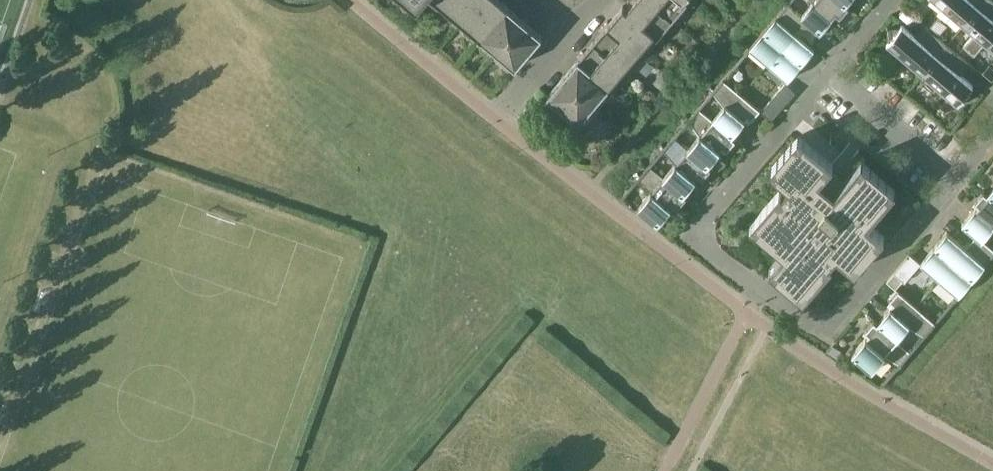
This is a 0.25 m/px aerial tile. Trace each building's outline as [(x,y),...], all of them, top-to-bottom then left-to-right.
[(463,22),(482,0),(452,0),(446,7),(463,22)] [(480,37),(507,5),(501,0),(482,0),(463,22),(480,37)] [(627,8),(626,9),(654,33),(653,35),(657,38),(673,19),(650,0),(634,0),(627,8)] [(673,19),(688,1),(687,0),(650,0),(673,19)] [(846,3),(845,2),(844,3),(841,0),(812,0),(813,2),(802,14),(803,15),(802,16),(807,20),(806,21),(820,33),(837,13),(841,17),(849,6),(846,3)] [(869,2),(867,0),(860,0),(857,3),(864,9),(869,2)] [(985,0),(935,0),(964,24),(985,0)] [(964,24),(975,34),(965,46),(974,54),(984,42),(992,49),(992,0),(985,0),(964,24)] [(796,33),(806,21),(807,20),(802,16),(803,15),(802,14),(802,15),(788,3),(750,47),(769,64),(796,32),(796,33)] [(480,37),(498,51),(524,20),(507,5),(480,37)] [(626,9),(627,8),(623,5),(608,24),(640,51),(640,50),(653,35),(654,33),(626,9)] [(542,35),(524,20),(498,51),(515,67),(542,35)] [(608,24),(593,41),(628,71),(644,53),(640,50),(640,51),(608,24)] [(922,73),(947,44),(929,28),(919,38),(903,24),(901,27),(888,28),(890,40),(887,43),(922,73)] [(815,48),(796,33),(796,32),(769,64),(788,80),(815,48)] [(613,90),(628,71),(593,41),(578,58),(610,85),(609,87),(613,90)] [(947,44),(922,73),(958,103),(960,100),(972,99),(971,87),(974,85),(957,70),(966,60),(947,44)] [(578,58),(563,76),(595,103),(609,87),(610,85),(578,58)] [(579,121),(595,103),(563,76),(548,94),(579,121)] [(724,106),(713,119),(732,136),(748,117),(752,120),(761,110),(724,78),(713,91),(724,106)] [(796,92),(785,83),(761,111),(772,120),(796,92)] [(736,139),(732,136),(713,119),(699,107),(688,120),(700,134),(688,148),(714,170),(717,172),(726,162),(717,154),(724,146),(727,149),(736,139)] [(800,135),(799,136),(770,169),(788,185),(780,191),(751,225),(784,253),(769,269),(804,299),(833,265),(837,255),(855,271),(885,236),(869,223),(897,190),(862,161),(842,184),(831,175),(827,172),(834,164),(800,135)] [(675,163),(664,176),(664,177),(683,194),(683,193),(687,196),(689,198),(714,170),(688,148),(674,136),(664,148),(675,163)] [(687,196),(683,193),(683,194),(664,177),(664,176),(650,165),(639,177),(651,192),(638,206),(658,223),(674,203),(678,207),(687,196)] [(988,193),(988,194),(984,191),(975,201),(979,204),(962,224),(976,236),(977,234),(982,239),(983,238),(992,227),(992,199),(988,195),(989,194),(988,193)] [(910,254),(894,272),(887,281),(896,289),(903,280),(905,282),(921,263),(940,279),(966,247),(948,231),(921,263),(910,254)] [(976,236),(966,247),(940,279),(957,294),(959,295),(992,255),(992,248),(983,239),(983,238),(982,239),(977,234),(976,236)] [(894,304),(878,322),(877,323),(897,340),(898,339),(909,326),(925,335),(936,322),(899,290),(890,301),(894,304)] [(912,351),(898,339),(897,340),(877,323),(878,322),(874,319),(865,330),(869,333),(853,352),(872,369),(884,354),(901,364),(912,351)] [(836,358),(841,350),(833,345),(828,353),(836,358)]
